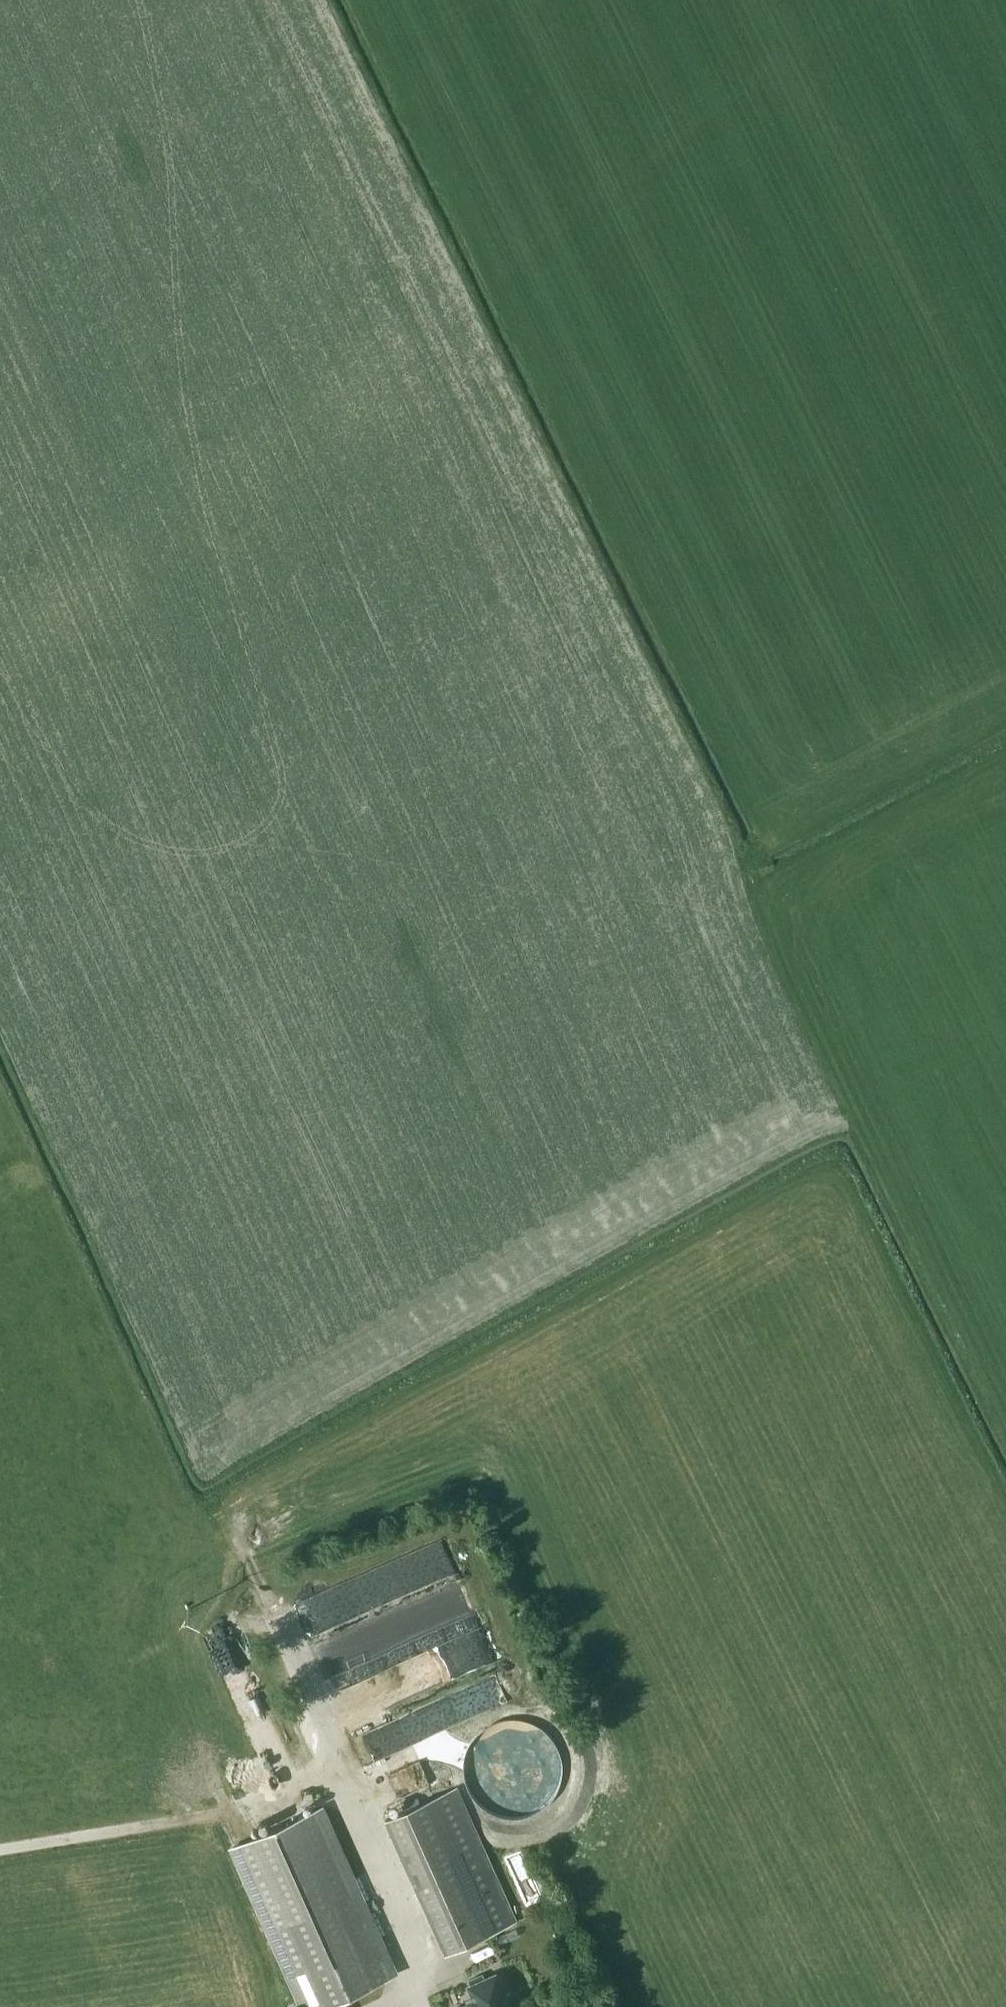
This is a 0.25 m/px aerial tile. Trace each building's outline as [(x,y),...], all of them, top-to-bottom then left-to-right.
[(366,1758),(512,1705),(478,1611),(473,1613),(459,1575),(404,1595),(421,1640),(334,1671),(341,1689),(415,1662),(430,1704),(356,1731),(366,1758)] [(517,1920),(458,1787),(386,1819),(445,1952),(517,1920)] [(320,1808),(233,1847),(285,1962),(281,1964),(301,2006),(347,2006),(343,1997),(394,1974),(320,1808)] [(496,1973),(469,1985),(475,2000),(459,2006),(512,2006),(496,1973)]
